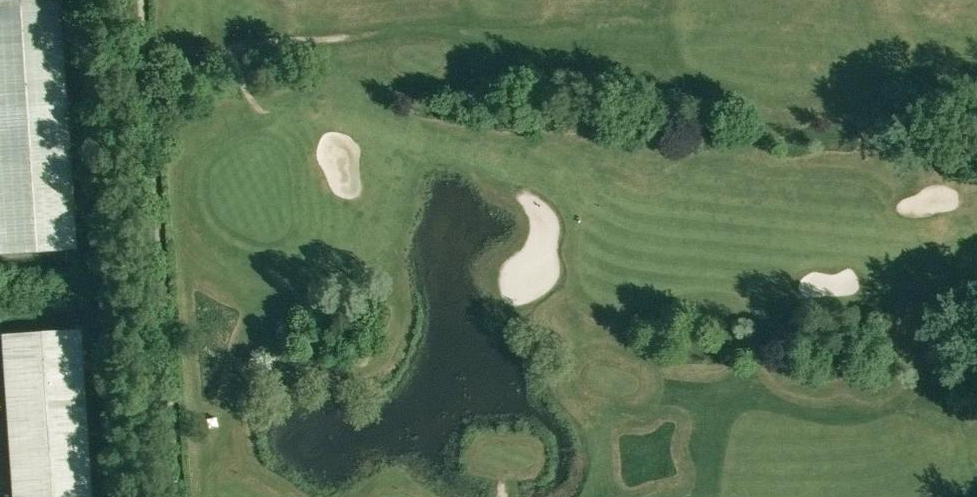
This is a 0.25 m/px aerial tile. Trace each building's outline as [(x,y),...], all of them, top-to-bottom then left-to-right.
[(75,250),(58,0),(0,0),(0,255),(75,250)] [(12,496),(90,496),(79,330),(1,335),(12,496)]
